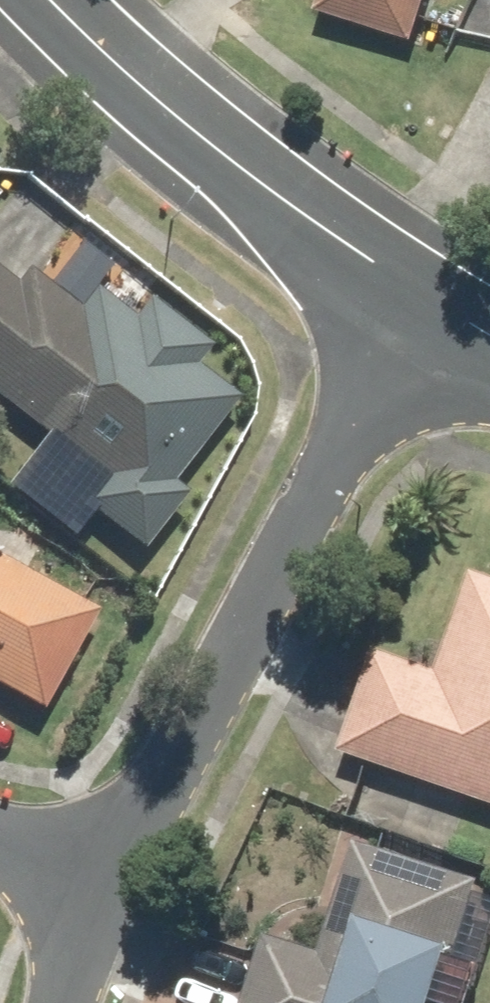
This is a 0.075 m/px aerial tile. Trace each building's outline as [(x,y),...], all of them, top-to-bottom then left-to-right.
[(312,20),(410,48),(424,0),(318,0),(312,20)] [(86,301),(75,315),(21,274),(13,285),(0,276),(0,406),(119,498),(190,404),(161,382),(172,367),(86,301)] [(34,712),(88,619),(0,568),(0,693),(34,712)] [(466,570),(430,674),(375,655),(339,758),(489,810),(489,579),(466,570)] [(448,966),(473,886),(354,848),(319,961),(261,943),(242,1002),(467,1002),(476,975),(448,966)]
